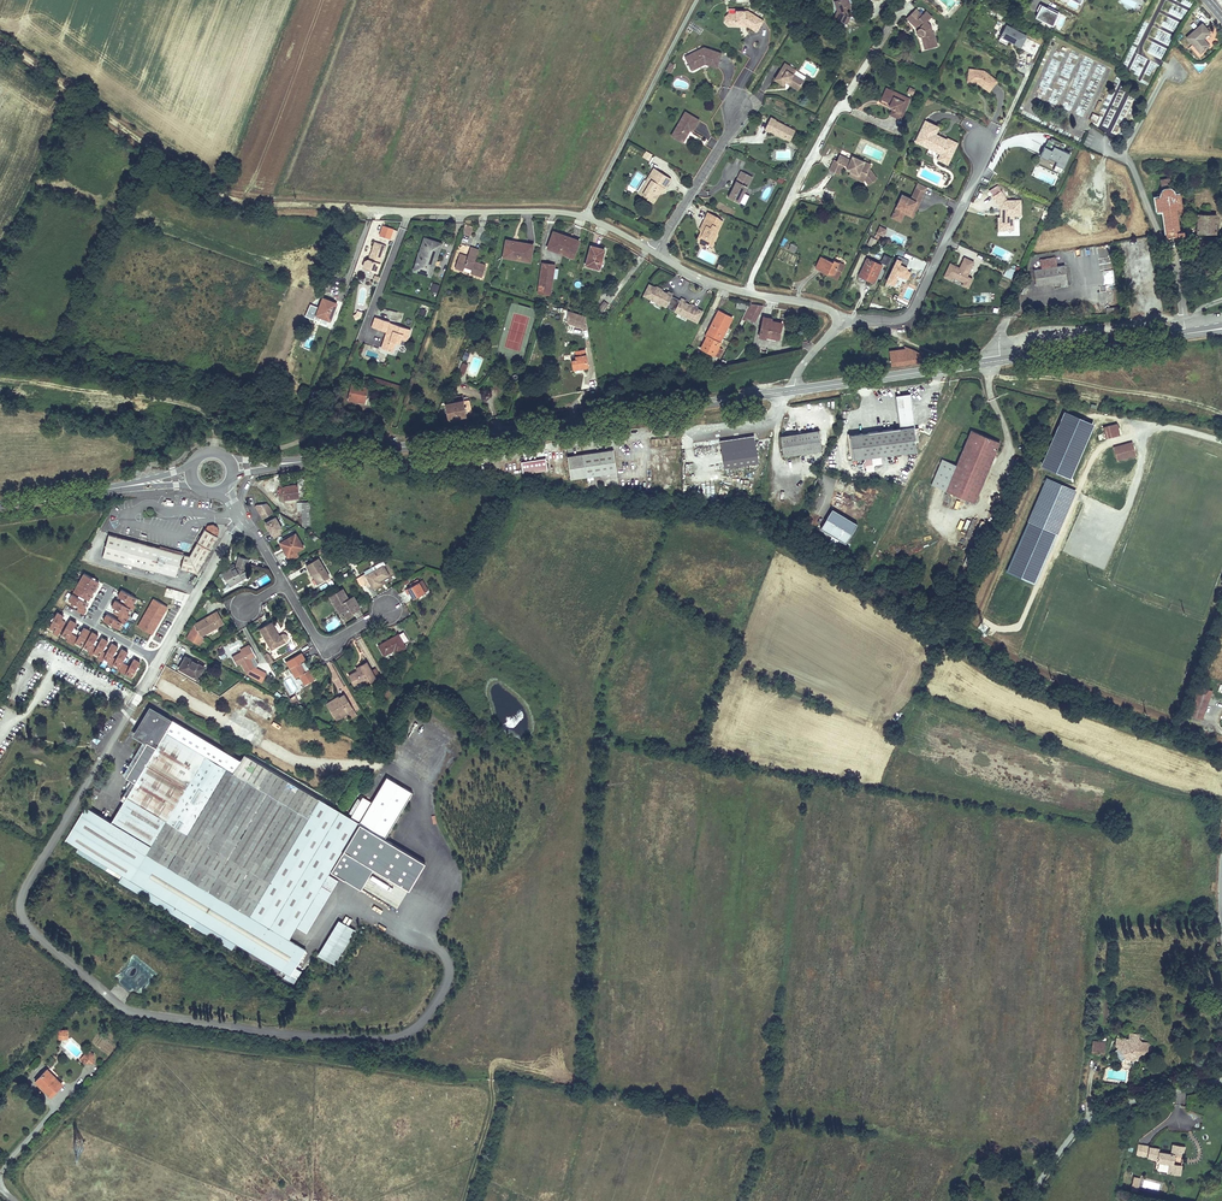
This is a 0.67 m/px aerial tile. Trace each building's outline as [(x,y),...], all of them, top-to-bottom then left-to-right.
[(833,1),(837,12),(840,13),(837,19),(847,24),(850,18),(848,13),(845,11),(845,9),(851,7),(849,0),(835,0),(833,1)] [(1053,23),(1058,14),(1046,7),(1040,4),(1037,9),(1039,10),(1036,15),(1053,23)] [(916,9),(906,18),(917,30),(916,31),(916,33),(917,35),(918,36),(921,36),(924,50),(937,46),(934,32),(933,31),(931,26),(927,21),(927,20),(922,15),(916,9)] [(736,13),(729,12),(728,22),(737,22),(737,26),(744,26),(744,23),(749,24),(749,28),(755,32),(763,20),(749,11),(736,10),(736,13)] [(926,11),(922,15),(927,20),(931,17),(926,11)] [(728,22),(729,12),(725,16),(725,23),(728,25),(737,26),(737,22),(728,22)] [(1036,15),(1035,17),(1052,25),(1053,23),(1036,15)] [(1202,23),(1185,37),(1199,54),(1209,45),(1203,39),(1210,33),(1202,23)] [(1026,36),(1006,24),(997,40),(1006,44),(1007,41),(1020,48),(1026,36)] [(1147,51),(1161,58),(1165,50),(1152,43),(1147,51)] [(684,57),(688,64),(695,61),(698,67),(704,64),(708,64),(716,67),(721,53),(703,48),(684,57)] [(673,64),(668,61),(666,65),(665,68),(669,71),(673,64)] [(698,67),(695,61),(688,64),(691,71),(698,67)] [(783,86),(785,83),(787,80),(799,88),(804,80),(794,74),(797,70),(784,63),(774,80),(783,86)] [(983,70),(968,68),(966,83),(978,84),(989,93),(997,81),(983,70)] [(787,80),(785,83),(798,90),(799,88),(787,80)] [(889,85),(885,94),(894,98),(892,102),(896,104),(894,109),(905,114),(910,102),(906,100),(909,94),(889,85)] [(686,112),(673,134),(681,139),(683,136),(686,137),(690,129),(693,131),(699,120),(686,112)] [(785,139),(790,129),(776,122),(776,121),(771,118),(764,130),(769,133),(770,131),(785,139)] [(925,120),(915,142),(940,154),(937,160),(948,165),(959,143),(948,138),(948,139),(946,142),(933,136),(938,126),(925,120)] [(939,127),(938,126),(933,136),(946,142),(948,139),(936,134),(939,127)] [(795,131),(790,129),(785,139),(790,141),(795,131)] [(1049,139),(1041,156),(1047,159),(1048,157),(1058,161),(1054,169),(1061,172),(1070,154),(1063,151),(1064,147),(1061,146),(1062,144),(1051,139),(1051,140),(1049,139)] [(651,154),(646,151),(643,157),(648,160),(651,154)] [(833,160),(828,170),(839,175),(844,165),(847,167),(846,170),(850,172),(848,176),(863,183),(864,180),(868,185),(877,179),(870,168),(871,165),(852,156),(850,159),(840,154),(836,162),(833,160)] [(653,168),(647,178),(650,180),(643,192),(648,196),(647,198),(653,201),(662,187),(663,188),(669,178),(653,168)] [(747,180),(749,176),(740,171),(727,197),(740,203),(750,182),(747,180)] [(650,180),(647,178),(638,192),(647,198),(648,196),(643,192),(650,180)] [(1161,211),(1165,237),(1183,235),(1183,230),(1179,231),(1177,215),(1180,215),(1179,208),(1181,208),(1179,194),(1174,195),(1173,192),(1172,191),(1170,189),(1168,188),(1168,186),(1171,185),(1170,178),(1159,180),(1160,187),(1163,186),(1163,189),(1161,190),(1160,192),(1159,194),(1159,197),(1154,197),(1155,211),(1161,211)] [(913,219),(928,188),(917,183),(911,198),(901,194),(889,218),(900,223),(904,215),(913,219)] [(1001,190),(991,197),(999,209),(999,218),(997,218),(997,231),(1010,232),(1014,231),(1014,216),(1021,216),(1021,200),(1007,200),(1001,190)] [(717,215),(708,211),(703,222),(707,224),(704,229),(702,229),(699,235),(704,238),(703,239),(708,242),(710,243),(714,241),(717,233),(716,233),(722,220),(716,216),(717,215)] [(1216,214),(1196,214),(1195,234),(1216,234),(1216,214)] [(473,227),(465,224),(462,234),(470,237),(473,227)] [(398,231),(382,226),(379,235),(394,241),(398,231)] [(879,226),(876,233),(883,237),(886,230),(879,226)] [(555,241),(558,233),(553,231),(549,240),(555,241)] [(580,240),(558,233),(555,241),(549,240),(546,249),(573,258),(580,240)] [(704,238),(699,235),(700,241),(701,244),(704,243),(708,242),(703,239),(704,238)] [(424,266),(430,268),(437,248),(440,250),(442,243),(424,237),(413,270),(421,273),(424,266)] [(871,238),(868,244),(874,247),(877,240),(871,238)] [(505,239),(503,250),(507,251),(506,258),(531,263),(534,244),(505,239)] [(364,261),(362,267),(378,273),(386,246),(374,242),(368,259),(367,259),(364,261)] [(797,247),(790,243),(788,248),(795,252),(797,247)] [(605,248),(590,244),(585,265),(600,269),(605,248)] [(454,268),(462,271),(463,268),(471,270),(470,274),(482,277),(486,265),(475,261),(479,249),(470,246),(467,256),(459,254),(454,268)] [(440,250),(437,248),(430,268),(424,266),(421,273),(431,276),(440,250)] [(880,264),(887,267),(891,258),(884,254),(880,264)] [(908,267),(907,266),(910,261),(898,256),(886,282),(894,285),(898,276),(907,280),(911,272),(907,270),(908,267)] [(819,257),(815,267),(827,273),(827,271),(838,276),(843,264),(833,260),(832,263),(819,257)] [(1039,260),(1040,269),(1056,266),(1055,257),(1039,260)] [(866,258),(858,275),(875,283),(882,266),(866,258)] [(968,276),(974,263),(963,258),(958,267),(949,263),(942,277),(950,281),(952,278),(962,282),(960,284),(968,288),(973,278),(968,276)] [(541,262),(537,293),(551,295),(555,264),(541,262)] [(1040,269),(1033,270),(1036,285),(1059,282),(1060,286),(1067,285),(1064,265),(1056,266),(1040,269)] [(1006,267),(1003,275),(1013,280),(1016,272),(1006,267)] [(1113,269),(1103,271),(1105,286),(1115,285),(1113,269)] [(431,283),(429,291),(437,293),(439,285),(431,283)] [(654,287),(648,284),(642,296),(666,308),(667,307),(674,311),(673,312),(697,324),(703,311),(698,309),(698,307),(691,303),(689,304),(685,302),(686,300),(681,297),(680,300),(672,296),(673,294),(668,291),(667,293),(662,291),(662,289),(656,286),(654,287)] [(904,298),(909,299),(913,289),(908,288),(904,298)] [(607,296),(600,304),(603,307),(610,299),(607,296)] [(337,303),(322,297),(315,315),(330,321),(337,303)] [(737,302),(735,308),(746,310),(749,304),(737,302)] [(746,310),(741,319),(746,322),(748,318),(755,322),(763,306),(749,304),(746,310)] [(700,349),(715,356),(719,348),(722,342),(720,341),(733,317),(718,309),(705,334),(707,335),(700,349)] [(352,314),(355,320),(362,317),(360,311),(352,314)] [(587,330),(585,316),(568,311),(567,324),(587,330)] [(773,318),(763,316),(759,337),(766,339),(766,337),(780,340),(783,322),(772,320),(773,318)] [(386,332),(380,349),(393,353),(396,343),(398,338),(403,340),(408,341),(412,329),(374,317),(371,327),(386,332)] [(724,350),(719,348),(715,356),(719,359),(724,350)] [(924,362),(924,355),(905,348),(905,349),(905,354),(906,365),(924,362)] [(585,349),(577,350),(578,355),(575,356),(575,359),(571,360),(572,370),(588,368),(585,349)] [(906,365),(905,354),(891,356),(892,367),(906,365)] [(368,387),(351,384),(348,400),(364,404),(368,387)] [(895,395),(899,429),(914,427),(910,393),(895,395)] [(445,403),(446,409),(464,405),(463,400),(456,401),(445,403)] [(464,405),(446,409),(449,424),(466,421),(464,405)] [(1041,465),(1072,477),(1094,423),(1064,411),(1041,465)] [(1117,424),(1102,427),(1105,438),(1119,435),(1117,424)] [(899,429),(848,436),(852,460),(918,451),(914,427),(899,429)] [(955,466),(944,491),(973,503),(999,443),(970,430),(955,466)] [(819,431),(780,437),(784,457),(822,450),(819,431)] [(721,440),(724,468),(758,463),(754,436),(721,440)] [(1113,447),(1116,461),(1135,456),(1131,442),(1113,447)] [(613,450),(567,456),(570,479),(617,473),(613,450)] [(547,471),(546,459),(521,462),(523,474),(547,471)] [(944,491),(955,466),(941,460),(930,485),(944,491)] [(1046,478),(1025,523),(1055,537),(1076,492),(1046,478)] [(297,484),(283,486),(284,498),(299,496),(299,495),(302,495),(301,492),(298,492),(297,484)] [(954,506),(961,509),(964,502),(956,499),(954,506)] [(303,527),(311,527),(310,503),(302,503),(303,527)] [(262,520),(274,513),(268,504),(255,505),(254,507),(262,520)] [(821,529),(846,543),(857,524),(832,510),(821,529)] [(276,517),(264,523),(271,535),(280,531),(283,529),(280,524),(277,518),(276,517)] [(964,537),(969,539),(976,520),(972,518),(964,537)] [(1025,523),(1005,571),(1034,583),(1055,537),(1025,523)] [(190,556),(185,554),(181,569),(197,573),(218,536),(216,536),(219,532),(217,527),(213,525),(208,526),(206,530),(205,529),(204,530),(201,535),(190,556)] [(280,531),(271,535),(273,539),(282,534),(280,531)] [(132,565),(176,577),(183,554),(109,534),(103,557),(129,564),(128,568),(131,569),(132,565)] [(284,539),(280,542),(288,557),(304,548),(296,534),(290,538),(290,539),(285,542),(284,540),(284,539)] [(249,559),(238,556),(235,566),(234,563),(229,566),(231,568),(222,573),(229,585),(242,577),(243,579),(249,575),(246,571),(249,559)] [(320,582),(329,577),(319,559),(308,565),(310,569),(309,570),(312,575),(314,573),(320,582)] [(389,575),(383,566),(385,565),(383,561),(372,567),(374,571),(366,576),(365,574),(361,576),(367,588),(371,585),(373,588),(381,583),(379,580),(389,575)] [(84,614),(100,581),(83,573),(73,593),(72,593),(68,601),(79,606),(77,610),(84,614)] [(243,579),(242,577),(229,585),(230,586),(243,579)] [(422,580),(418,582),(424,593),(428,590),(422,580)] [(411,594),(414,599),(424,593),(418,582),(406,589),(408,594),(412,592),(412,594),(411,594)] [(124,626),(138,598),(121,590),(117,598),(116,598),(104,621),(111,625),(110,626),(120,631),(123,625),(124,626)] [(343,610),(347,616),(360,607),(354,596),(349,599),(347,600),(341,590),(330,597),(336,607),(337,607),(340,605),(343,610)] [(153,636),(168,606),(152,598),(137,627),(153,636)] [(118,670),(133,678),(141,662),(133,658),(130,665),(124,662),(129,651),(84,628),(79,637),(72,633),(78,622),(57,611),(48,631),(59,636),(60,634),(69,638),(68,640),(90,651),(89,653),(119,668),(118,670)] [(215,620),(212,615),(194,625),(187,638),(199,646),(204,638),(201,636),(218,626),(217,625),(223,622),(219,614),(215,616),(217,620),(215,620)] [(328,632),(341,625),(336,618),(324,625),(328,632)] [(283,634),(279,636),(272,623),(259,630),(270,650),(286,641),(287,640),(288,638),(288,637),(287,635),(285,634),(284,634),(283,634)] [(398,635),(379,646),(384,655),(392,650),(394,649),(396,653),(406,647),(403,643),(408,640),(403,632),(398,635)] [(223,647),(217,650),(221,660),(227,657),(223,647)] [(255,655),(251,647),(241,652),(232,657),(237,665),(241,663),(246,671),(247,670),(248,672),(251,674),(256,671),(249,658),(255,655)] [(268,652),(263,655),(268,664),(273,662),(268,652)] [(304,660),(300,653),(285,662),(295,678),(299,676),(304,686),(314,680),(308,670),(304,672),(299,663),(304,660)] [(179,668),(198,679),(201,674),(199,673),(202,666),(186,657),(179,668)] [(358,670),(349,675),(354,685),(363,680),(365,685),(376,679),(372,672),(367,662),(359,667),(360,669),(358,670)] [(270,674),(274,672),(269,665),(265,667),(270,674)] [(267,685),(260,680),(257,684),(264,689),(267,685)] [(363,680),(354,685),(357,689),(365,685),(363,680)] [(1197,687),(1187,716),(1201,721),(1211,691),(1197,687)] [(275,707),(245,690),(237,703),(267,720),(268,718),(274,709),(275,707)] [(352,719),(357,716),(344,694),(339,697),(338,696),(334,699),(335,701),(334,702),(332,700),(326,703),(334,716),(340,713),(341,715),(348,711),(349,714),(352,719)] [(290,699),(294,706),(300,703),(299,701),(297,702),(294,696),(290,699)] [(409,891),(425,864),(384,839),(413,792),(387,777),(371,803),(363,797),(361,800),(358,798),(348,814),(351,815),(350,817),(244,754),(240,761),(149,706),(131,736),(142,743),(122,776),(134,783),(110,823),(85,807),(64,841),(77,849),(75,853),(120,880),(123,875),(197,920),(290,977),(306,951),(289,941),(297,927),(314,900),(323,905),(338,880),(328,875),(330,872),(348,882),(361,861),(373,869),(409,891)] [(349,714),(348,711),(341,715),(340,713),(334,716),(336,721),(349,714)] [(255,734),(228,720),(222,730),(226,733),(224,736),(235,742),(237,738),(249,745),(255,734)] [(361,861),(348,882),(360,890),(373,869),(361,861)] [(197,920),(123,875),(120,880),(119,882),(193,927),(197,920)] [(323,905),(314,900),(297,927),(307,932),(323,905)] [(355,931),(341,923),(320,956),(334,964),(355,931)] [(59,1039),(68,1038),(68,1034),(63,1034),(63,1030),(59,1030),(59,1039)] [(1141,1042),(1139,1038),(1139,1035),(1129,1034),(1128,1039),(1116,1037),(1115,1045),(1118,1048),(1126,1058),(1127,1060),(1134,1060),(1135,1061),(1140,1057),(1150,1049),(1151,1046),(1148,1042),(1141,1042)] [(1091,1052),(1104,1054),(1105,1042),(1092,1041),(1091,1052)] [(1126,1058),(1118,1048),(1114,1052),(1122,1061),(1126,1058)] [(94,1054),(89,1050),(84,1054),(85,1064),(94,1063),(94,1054)] [(1127,1069),(1107,1069),(1107,1082),(1127,1081),(1127,1069)] [(56,1078),(56,1076),(53,1074),(52,1075),(47,1070),(36,1080),(52,1095),(62,1085),(55,1078),(56,1078)] [(1151,1140),(1141,1139),(1140,1149),(1149,1150),(1149,1152),(1162,1154),(1161,1165),(1173,1167),(1174,1156),(1167,1155),(1168,1146),(1176,1147),(1177,1136),(1165,1135),(1164,1145),(1151,1143),(1151,1140)] [(1138,1191),(1140,1178),(1133,1177),(1131,1190),(1138,1191)] [(327,1200),(331,1195),(327,1190),(322,1194),(327,1200)]
